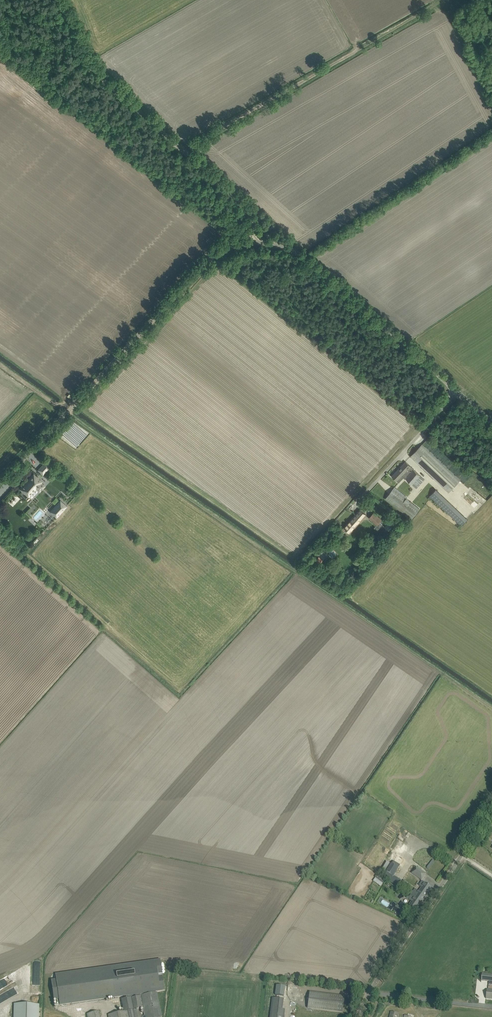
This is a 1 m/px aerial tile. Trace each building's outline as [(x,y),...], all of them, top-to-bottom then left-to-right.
[(460,480),(442,463),(422,444),(411,456),(449,492),(460,480)] [(46,461),(38,470),(43,474),(51,466),(46,461)] [(406,461),(399,469),(407,477),(414,469),(413,468),(410,465),(406,461)] [(399,469),(392,476),(396,480),(399,483),(404,477),(405,479),(406,478),(407,477),(399,469)] [(407,477),(406,478),(417,488),(418,487),(425,479),(414,469),(407,477)] [(42,481),(34,474),(26,482),(26,481),(26,482),(25,483),(24,483),(25,484),(20,488),(29,496),(32,493),(33,492),(32,492),(36,488),(40,491),(45,486),(41,483),(42,481)] [(407,499),(408,497),(395,487),(385,499),(411,519),(420,508),(407,499)] [(455,507),(436,489),(430,496),(449,514),(455,507)] [(67,506),(60,500),(50,511),(56,517),(67,506)] [(367,515),(364,512),(360,509),(344,527),(350,533),(367,515)] [(382,519),(374,512),(369,518),(377,525),(374,527),(377,530),(382,525),(379,523),(382,519)] [(389,530),(395,524),(391,520),(385,527),(389,530)] [(319,554),(316,552),(315,550),(310,556),(312,557),(314,559),(319,554)] [(384,878),(398,887),(402,880),(394,876),(401,865),(394,861),(384,878)] [(426,874),(417,867),(416,867),(412,873),(422,880),(426,874)] [(378,875),(374,881),(382,887),(386,881),(378,875)] [(403,889),(407,882),(404,879),(399,886),(403,889)] [(425,883),(422,881),(419,885),(422,887),(419,891),(415,889),(410,895),(421,903),(432,888),(425,883)] [(415,911),(421,903),(410,895),(408,899),(412,901),(408,906),(415,911)] [(407,905),(403,902),(402,902),(399,906),(397,905),(394,910),(402,916),(405,910),(404,909),(407,905)] [(56,979),(51,980),(54,1000),(59,1000),(60,1005),(165,991),(161,964),(160,959),(56,973),(56,979)] [(491,981),(491,974),(482,973),(481,980),(491,981)] [(274,994),(286,995),(287,985),(274,984),(274,994)] [(108,1014),(108,1016),(162,1016),(157,993),(157,992),(121,999),(124,1010),(108,1013),(109,1014),(108,1014)] [(309,998),(307,1008),(338,1012),(343,1012),(345,996),(340,995),(309,992),(309,993),(309,998)] [(284,1013),(283,1013),(285,999),(272,997),(271,1008),(270,1016),(284,1016),(284,1013)] [(39,1005),(15,1004),(14,1016),(38,1016),(39,1005)]
